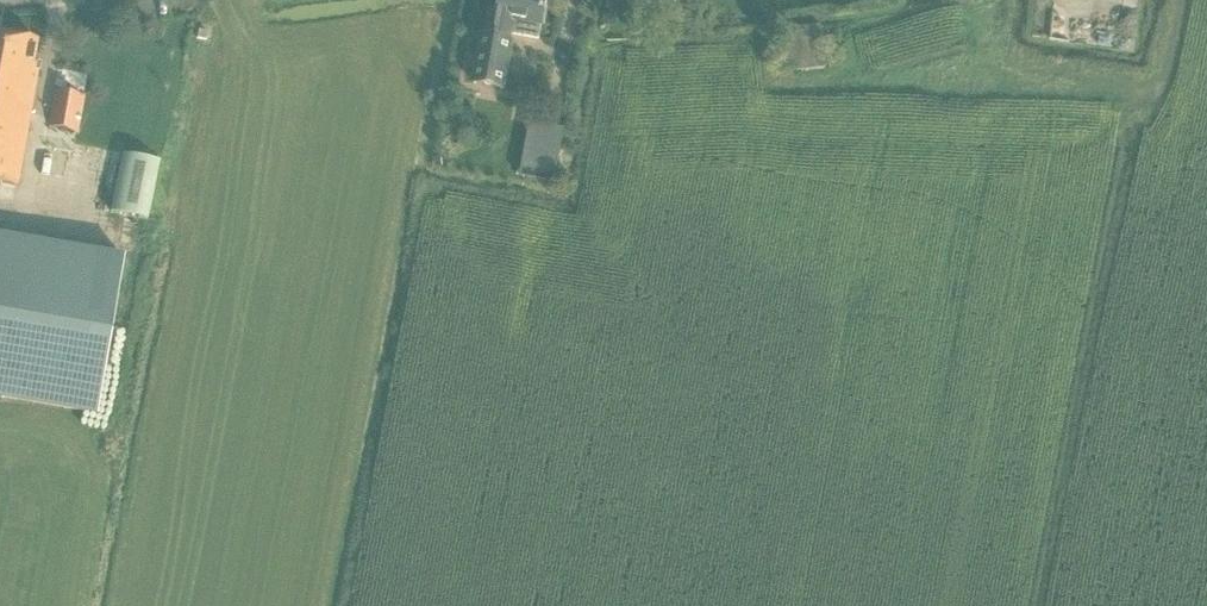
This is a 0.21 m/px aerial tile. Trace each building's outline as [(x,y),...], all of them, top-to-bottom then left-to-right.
[(501,11),(490,10),(478,76),(477,83),(505,88),(506,81),(513,40),(507,39),(509,31),(541,37),(543,23),(545,23),(549,0),(503,0),(501,11)] [(1055,46),(1087,50),(1089,30),(1073,29),(1076,1),(1071,0),(1060,0),(1055,46)] [(41,63),(34,62),(39,40),(0,32),(0,182),(18,185),(41,63)] [(74,85),(55,81),(49,110),(69,114),(74,85)] [(565,126),(531,120),(521,172),(555,179),(565,126)] [(162,161),(124,153),(112,211),(150,219),(162,161)] [(98,411),(126,253),(0,232),(0,394),(98,411)]
